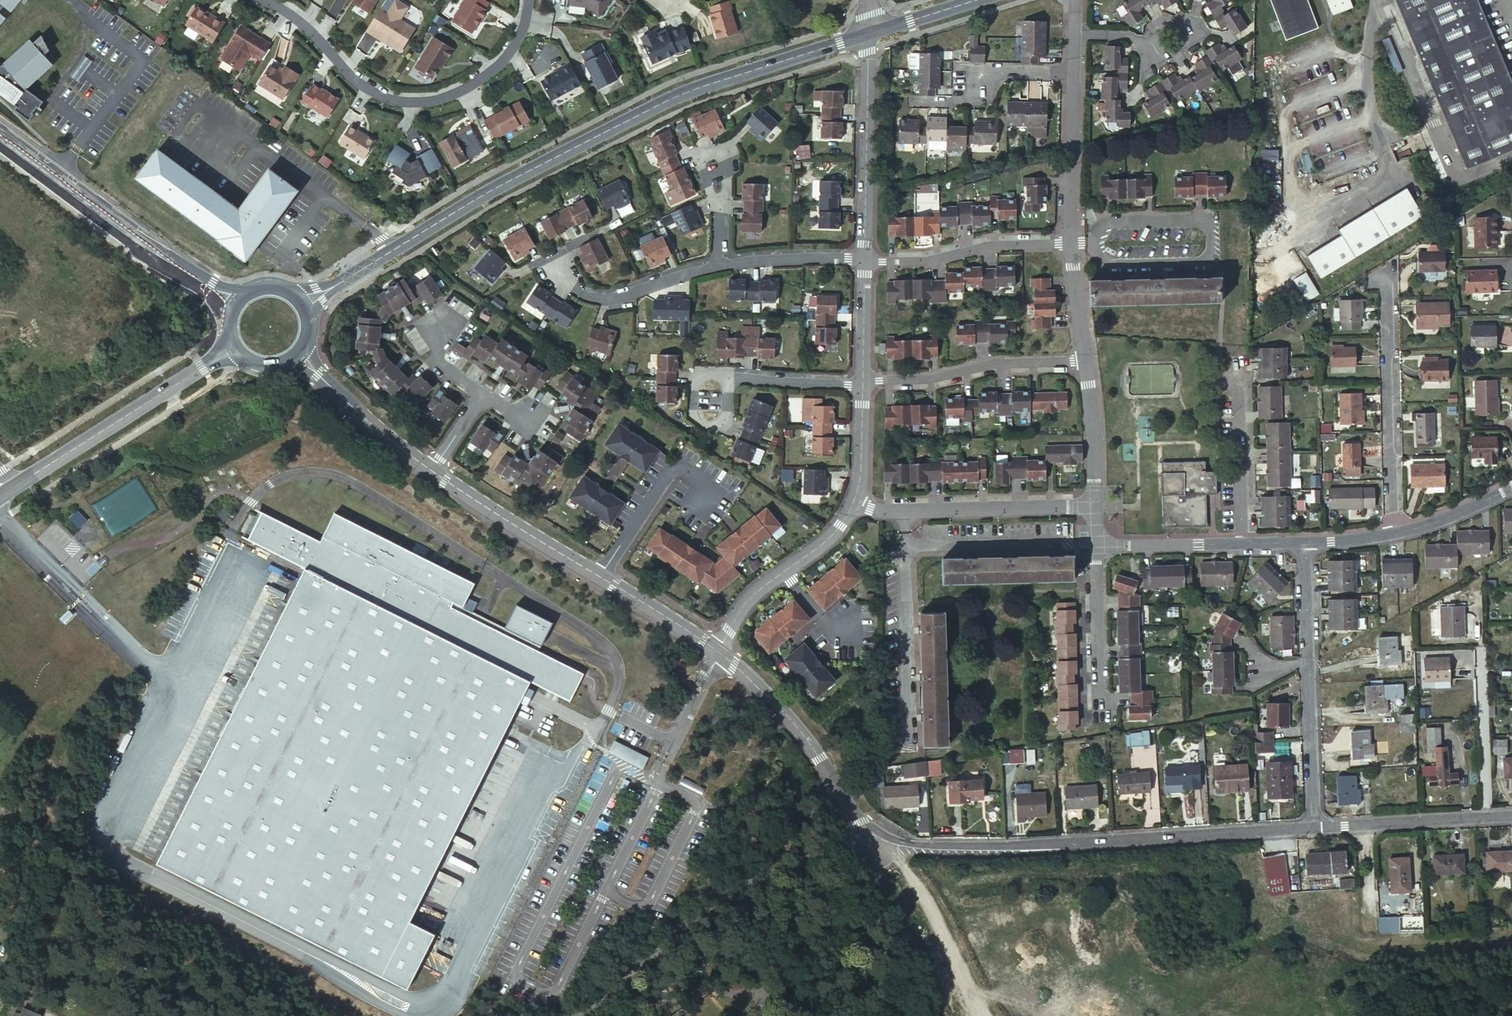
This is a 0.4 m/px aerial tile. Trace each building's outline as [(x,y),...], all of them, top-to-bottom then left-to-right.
[(17,0),(0,0),(0,21),(17,0)] [(354,2),(370,12),(377,0),(355,0),(354,2)] [(381,9),(367,32),(382,41),(384,38),(403,49),(415,30),(400,20),(408,8),(396,0),(388,13),(381,9)] [(485,0),(465,0),(462,6),(463,7),(458,15),(459,19),(470,26),(476,26),(483,15),(484,16),(490,7),(487,6),(489,2),(485,0)] [(569,5),(586,7),(586,6),(590,8),(589,9),(598,16),(610,0),(569,0),(569,5)] [(1121,3),(1127,13),(1123,15),(1129,25),(1142,18),(1136,8),(1139,6),(1140,8),(1147,4),(1145,0),(1126,0),(1121,3)] [(1149,6),(1156,2),(1158,5),(1161,3),(1164,8),(1177,0),(1145,0),(1147,4),(1149,6)] [(1205,4),(1212,16),(1220,11),(1222,10),(1220,7),(1230,1),(1229,0),(1211,0),(1205,4)] [(1286,37),(1317,26),(1308,0),(1274,0),(1286,37)] [(1332,16),(1352,8),(1350,0),(1326,0),(1332,16)] [(1465,167),(1511,148),(1511,85),(1477,0),(1395,0),(1465,167)] [(730,1),(710,7),(713,15),(710,16),(714,26),(716,25),(717,30),(715,31),(718,40),(738,34),(730,10),(733,9),(730,1)] [(214,42),(226,24),(218,19),(217,20),(198,8),(189,23),(189,26),(214,42)] [(1220,11),(1212,16),(1220,28),(1227,24),(1230,27),(1229,28),(1230,30),(1233,35),(1244,28),(1233,9),(1223,15),(1220,11)] [(1045,38),(1046,20),(1023,20),(1022,38),(1045,38)] [(262,60),(272,44),(255,34),(254,35),(252,33),(251,32),(242,26),(222,56),(223,60),(240,70),(251,53),(262,60)] [(968,37),(967,45),(967,62),(975,62),(976,46),(976,37),(977,28),(968,28),(968,37)] [(665,29),(654,35),(657,41),(668,36),(665,29)] [(692,50),(685,30),(668,36),(657,41),(654,35),(653,33),(640,39),(654,67),(677,55),(692,50)] [(27,118),(41,100),(24,88),(51,64),(43,52),(47,48),(38,34),(31,40),(26,38),(0,63),(0,97),(27,118)] [(1388,36),(1382,39),(1395,73),(1401,70),(1388,36)] [(384,38),(382,41),(401,53),(403,49),(384,38)] [(1022,38),(1021,63),(1038,64),(1038,55),(1044,55),(1045,38),(1022,38)] [(434,39),(415,68),(432,79),(439,68),(444,60),(447,61),(453,50),(434,39)] [(1119,45),(1105,45),(1105,68),(1117,68),(1117,72),(1127,72),(1127,58),(1118,58),(1118,54),(1119,54),(1119,45)] [(602,46),(582,55),(586,63),(588,67),(591,74),(588,80),(594,82),(598,90),(621,79),(607,52),(605,54),(602,46)] [(983,46),(976,46),(975,62),(983,62),(983,46)] [(1217,48),(1207,54),(1213,64),(1220,75),(1239,63),(1233,54),(1232,51),(1225,55),(1223,52),(1220,54),(1217,48)] [(1239,51),(1233,54),(1239,63),(1244,60),(1239,51)] [(913,53),(913,70),(933,71),(933,52),(913,52),(913,53)] [(913,70),(913,53),(905,53),(903,54),(903,70),(913,70)] [(1213,64),(1207,54),(1203,56),(1206,61),(1193,68),(1196,73),(1193,75),(1195,79),(1192,81),(1199,93),(1215,84),(1208,73),(1212,71),(1209,66),(1213,64)] [(561,72),(542,83),(552,101),(582,85),(570,64),(559,69),(561,72)] [(271,66),(259,84),(284,99),(299,75),(286,67),(284,71),(282,73),(278,71),(271,66)] [(913,70),(912,96),(928,96),(928,88),(932,88),(933,71),(913,70)] [(1102,76),(1102,98),(1107,98),(1117,99),(1117,91),(1121,91),(1121,87),(1127,87),(1127,73),(1127,72),(1117,72),(1116,72),(1116,76),(1102,76)] [(1171,78),(1162,84),(1168,94),(1175,105),(1194,93),(1195,96),(1199,93),(1192,81),(1188,83),(1187,81),(1180,85),(1178,81),(1174,83),(1171,78)] [(1162,84),(1146,94),(1149,99),(1145,101),(1147,105),(1141,108),(1148,121),(1167,110),(1161,98),(1168,94),(1162,84)] [(313,85),(302,103),(311,108),(311,107),(328,117),(339,100),(322,89),(321,90),(313,85)] [(823,91),(822,115),(837,115),(837,108),(842,108),(842,92),(823,91)] [(1117,99),(1107,98),(1106,121),(1118,121),(1118,126),(1130,126),(1130,112),(1119,111),(1119,107),(1120,107),(1120,106),(1121,99),(1117,99)] [(1006,102),(1005,125),(1025,126),(1025,102),(1006,102)] [(1025,102),(1025,126),(1044,126),(1045,103),(1025,102)] [(486,124),(496,141),(530,122),(521,105),(486,124)] [(761,108),(748,122),(759,132),(757,135),(764,141),(779,125),(761,108)] [(695,121),(703,139),(704,139),(717,133),(716,130),(722,127),(716,112),(695,121)] [(837,115),(822,115),(822,138),(841,138),(841,122),(837,122),(837,115)] [(922,119),(921,128),(921,142),(941,143),(941,128),(942,120),(922,119)] [(893,144),(921,145),(921,142),(921,128),(913,128),(913,122),(894,121),(893,144)] [(968,130),(961,129),(961,144),(990,145),(991,123),(968,122),(968,130)] [(340,143),(365,158),(375,142),(358,130),(358,129),(352,125),(340,143)] [(961,129),(941,128),(941,143),(941,151),(960,152),(961,144),(961,129)] [(450,139),(441,144),(454,169),(485,152),(473,131),(459,138),(460,140),(454,143),(452,142),(450,139)] [(653,148),(663,170),(677,163),(674,157),(678,155),(671,140),(653,148)] [(443,168),(433,150),(417,159),(418,161),(411,164),(407,161),(410,156),(396,147),(387,161),(396,167),(394,170),(393,169),(391,173),(392,173),(389,178),(402,186),(403,184),(409,188),(428,178),(427,176),(443,168)] [(160,151),(138,180),(220,240),(219,241),(247,262),(299,193),(271,171),(241,211),(160,151)] [(677,163),(663,170),(673,191),(690,183),(684,168),(680,170),(677,163)] [(1208,166),(1200,166),(1200,170),(1183,170),(1183,190),(1192,190),(1192,188),(1201,188),(1209,187),(1208,166)] [(1208,166),(1209,187),(1217,187),(1225,187),(1226,189),(1234,188),(1234,169),(1216,169),(1216,166),(1208,166)] [(1123,175),(1123,195),(1132,195),(1132,193),(1140,192),(1148,192),(1148,171),(1140,171),(1140,175),(1123,175)] [(1123,195),(1123,175),(1105,175),(1105,172),(1097,172),(1097,193),(1105,193),(1114,193),(1114,195),(1123,195)] [(1044,177),(1023,177),(1024,185),(1027,185),(1027,203),(1024,203),(1024,211),(1041,211),(1041,203),(1046,203),(1046,194),(1044,194),(1044,185),(1044,177)] [(599,192),(608,209),(622,202),(623,206),(632,201),(622,181),(599,192)] [(821,181),(821,205),(836,205),(836,198),(840,198),(841,182),(821,181)] [(749,200),(749,208),(764,208),(765,185),(745,184),(745,200),(749,200)] [(1339,235),(1305,256),(1319,278),(1422,214),(1406,187),(1336,230),(1339,235)] [(987,207),(987,218),(995,218),(1004,218),(1004,220),(1013,219),(1013,201),(995,201),(995,197),(987,197),(987,207)] [(565,213),(571,226),(578,223),(580,227),(594,219),(585,202),(565,213)] [(937,213),(937,226),(946,226),(946,224),(955,224),(962,224),(962,204),(954,204),(954,207),(937,208),(937,213)] [(962,204),(962,224),(970,224),(978,224),(978,226),(988,225),(987,218),(987,207),(970,207),(970,204),(962,204)] [(836,205),(821,205),(820,228),(839,228),(840,212),(835,212),(836,205)] [(696,220),(690,206),(672,214),(682,237),(703,228),(699,219),(696,220)] [(764,208),(749,208),(749,215),(744,215),(744,231),(764,231),(764,208)] [(565,229),(571,226),(565,213),(544,223),(553,240),(567,233),(565,229)] [(911,217),(912,236),(921,236),(921,234),(930,234),(937,234),(937,227),(937,226),(937,213),(928,213),(928,217),(911,217)] [(886,214),(887,235),(894,235),(903,235),(903,237),(912,236),(911,217),(894,217),(894,214),(886,214)] [(390,217),(384,224),(388,228),(394,220),(390,217)] [(1473,218),(1474,248),(1496,247),(1495,217),(1473,218)] [(523,253),(536,246),(527,229),(505,241),(516,261),(524,256),(523,253)] [(658,261),(672,254),(664,237),(642,247),(651,268),(660,264),(658,261)] [(598,240),(581,248),(587,262),(584,264),(589,272),(609,262),(598,240)] [(1443,271),(1443,251),(1437,252),(1437,248),(1434,245),(1429,245),(1426,249),(1426,252),(1417,252),(1418,271),(1443,271)] [(507,263),(492,250),(476,269),(493,284),(500,277),(497,274),(507,263)] [(986,270),(987,291),(995,290),(995,286),(1012,286),(1011,267),(1002,267),(1002,269),(993,269),(986,270)] [(961,273),(961,287),(979,287),(979,291),(987,291),(986,270),(979,270),(970,270),(970,268),(961,268),(961,273)] [(1464,271),(1465,293),(1496,292),(1495,273),(1477,273),(1477,270),(1464,271)] [(1305,301),(1318,295),(1308,272),(1295,277),(1305,301)] [(935,282),(936,302),(944,302),(943,293),(961,292),(961,287),(961,273),(951,273),(951,276),(943,276),(943,281),(935,282)] [(1089,281),(1089,305),(1219,302),(1219,277),(1205,278),(1205,276),(1199,276),(1199,278),(1160,279),(1160,277),(1152,277),(1152,279),(1120,280),(1120,278),(1113,278),(1113,280),(1089,281)] [(410,286),(417,298),(420,303),(426,299),(429,304),(437,299),(436,297),(442,293),(431,277),(418,285),(416,282),(410,286)] [(1028,279),(1029,287),(1031,287),(1047,287),(1047,278),(1028,279)] [(754,299),(754,284),(747,284),(747,280),(731,279),(730,299),(754,299)] [(389,318),(391,315),(398,310),(397,308),(402,305),(403,307),(405,306),(406,305),(407,306),(410,304),(410,303),(417,298),(410,286),(405,280),(397,285),(392,288),(386,292),(379,296),(385,306),(381,314),(389,318)] [(761,284),(754,284),(754,299),(777,300),(777,280),(761,280),(761,284)] [(893,283),(885,283),(885,304),(894,303),(894,300),(911,300),(910,280),(901,280),(901,283),(893,283)] [(910,280),(911,300),(928,299),(928,303),(936,302),(935,282),(928,282),(920,282),(920,280),(910,280)] [(385,289),(386,292),(392,288),(397,285),(396,282),(394,283),(391,284),(390,285),(388,285),(387,287),(385,289)] [(548,316),(556,304),(550,300),(552,296),(539,287),(528,303),(548,316)] [(1047,291),(1031,291),(1031,304),(1047,303),(1052,303),(1052,291),(1047,291)] [(666,296),(665,319),(690,319),(691,317),(691,300),(676,300),(676,296),(666,296)] [(819,320),(834,321),(834,313),(838,313),(839,297),(819,297),(819,320)] [(1365,320),(1365,312),(1365,299),(1343,300),(1344,320),(1346,320),(1346,329),(1363,328),(1363,320),(1365,320)] [(1416,303),(1416,326),(1437,325),(1449,325),(1448,302),(1416,303)] [(1047,303),(1031,304),(1032,316),(1048,316),(1053,316),(1052,303),(1047,303)] [(556,304),(548,316),(567,329),(578,312),(564,304),(562,308),(556,304)] [(403,307),(402,308),(408,318),(412,316),(405,306),(403,307)] [(381,314),(377,319),(382,320),(382,322),(386,322),(389,318),(381,314)] [(360,326),(359,333),(378,335),(381,335),(381,333),(381,332),(382,332),(382,328),(381,328),(382,322),(382,320),(377,319),(361,317),(360,326)] [(834,328),(834,321),(819,320),(818,343),(838,344),(838,328),(834,328)] [(1029,320),(1030,329),(1048,328),(1048,320),(1032,320),(1029,320)] [(980,342),(979,321),(971,321),(971,325),(954,325),(954,344),(964,344),(964,342),(972,342),(980,342)] [(979,321),(980,342),(987,341),(996,341),(996,343),(1005,343),(1005,336),(1013,336),(1013,321),(1005,322),(1005,324),(987,324),(987,321),(979,321)] [(1470,327),(1470,346),(1484,346),(1484,347),(1495,347),(1495,326),(1470,327)] [(594,328),(588,347),(611,355),(618,333),(609,330),(608,333),(594,328)] [(378,335),(359,333),(358,339),(358,349),(374,350),(376,356),(385,353),(383,348),(380,348),(380,341),(378,341),(378,335)] [(468,349),(465,353),(472,358),(475,354),(482,359),(483,357),(489,361),(491,358),(499,345),(486,336),(482,342),(476,338),(468,349)] [(745,352),(752,352),(752,337),(729,336),(729,356),(745,356),(745,352)] [(910,340),(910,360),(919,359),(919,357),(928,357),(936,357),(935,336),(927,336),(927,340),(910,340)] [(752,337),(752,352),(759,352),(759,357),(775,357),(776,338),(752,337)] [(910,360),(910,340),(893,341),(892,337),(884,337),(884,358),(893,358),(901,358),(901,360),(910,360)] [(499,345),(491,358),(498,362),(497,363),(502,366),(502,365),(504,366),(505,364),(510,368),(509,369),(517,375),(518,373),(522,375),(528,366),(524,364),(529,357),(521,351),(516,348),(510,344),(503,339),(499,345)] [(512,342),(510,344),(516,348),(521,351),(523,349),(522,348),(521,347),(519,346),(518,344),(515,343),(513,342),(512,342)] [(457,348),(465,353),(468,349),(460,343),(457,348)] [(1259,346),(1259,361),(1287,361),(1286,346),(1259,346)] [(1331,348),(1331,364),(1357,364),(1356,347),(1343,347),(1331,348)] [(378,379),(383,384),(396,370),(392,365),(393,364),(387,357),(385,353),(376,356),(379,364),(371,373),(378,379)] [(658,379),(673,379),(674,372),(678,372),(679,356),(659,355),(658,379)] [(405,357),(397,366),(398,367),(397,367),(398,368),(399,369),(408,360),(405,357)] [(1421,359),(1422,379),(1447,378),(1447,358),(1437,359),(1421,359)] [(1259,361),(1259,376),(1287,376),(1287,361),(1259,361)] [(522,375),(520,379),(525,383),(524,385),(532,390),(535,385),(542,390),(544,386),(553,374),(546,370),(544,372),(530,363),(528,366),(522,375)] [(502,366),(496,376),(499,378),(505,368),(504,367),(505,367),(504,366),(502,365),(502,366)] [(396,370),(383,384),(388,388),(394,395),(400,389),(406,394),(408,392),(419,403),(432,389),(428,384),(429,382),(422,376),(418,380),(413,374),(409,378),(403,373),(403,372),(401,369),(400,370),(399,369),(398,368),(396,370)] [(568,373),(558,388),(564,392),(561,397),(569,402),(570,400),(576,403),(577,410),(574,415),(572,414),(566,422),(571,425),(567,431),(582,441),(587,434),(585,433),(589,427),(602,408),(594,403),(599,396),(580,383),(574,379),(575,377),(568,373)] [(673,379),(658,379),(658,402),(677,402),(678,386),(673,386),(673,379)] [(1496,381),(1475,381),(1476,415),(1497,415),(1496,381)] [(1259,385),(1260,417),(1280,417),(1280,385),(1259,385)] [(439,391),(428,407),(435,412),(432,416),(445,425),(456,409),(450,405),(452,403),(445,398),(446,396),(439,391)] [(1003,394),(1003,415),(1010,415),(1010,411),(1029,411),(1029,409),(1028,394),(1028,391),(1019,392),(1019,394),(1010,394),(1003,394)] [(1003,415),(1003,394),(995,394),(986,394),(986,392),(977,392),(977,400),(969,401),(970,414),(977,414),(977,412),(995,411),(995,415),(1003,415)] [(1341,424),(1362,423),(1361,408),(1361,392),(1340,393),(1341,424)] [(1028,394),(1029,409),(1042,409),(1042,413),(1055,413),(1055,409),(1064,409),(1064,393),(1028,394)] [(970,414),(969,401),(962,401),(953,401),(953,399),(944,399),(944,418),(962,418),(962,421),(970,421),(970,414)] [(571,410),(572,414),(574,415),(577,410),(576,403),(570,400),(569,402),(570,406),(570,408),(571,410)] [(909,424),(909,405),(899,406),(899,408),(891,408),(883,408),(883,429),(892,429),(892,425),(909,424)] [(918,405),(909,405),(909,424),(927,424),(927,427),(935,427),(934,418),(934,407),(927,407),(918,407),(918,405)] [(817,430),(832,430),(832,423),(837,423),(837,407),(818,406),(817,430)] [(746,434),(760,440),(768,418),(750,411),(744,426),(748,428),(746,434)] [(1416,421),(1416,441),(1434,441),(1433,412),(1418,413),(1418,421),(1416,421)] [(1268,421),(1268,453),(1289,453),(1289,420),(1268,421)] [(620,424),(606,445),(623,456),(629,445),(637,450),(630,461),(647,471),(658,455),(664,459),(667,455),(660,450),(644,440),(620,424)] [(494,452),(505,436),(498,431),(497,433),(489,428),(488,430),(483,427),(472,443),(485,451),(488,448),(494,452)] [(817,430),(816,453),(836,453),(836,437),(832,437),(832,430),(817,430)] [(559,433),(554,440),(560,443),(565,437),(559,433)] [(760,440),(746,434),(743,441),(739,439),(733,454),(751,462),(760,440)] [(1496,438),(1471,439),(1472,457),(1485,457),(1486,461),(1497,461),(1496,438)] [(1042,459),(1042,461),(1061,460),(1061,464),(1074,463),(1074,460),(1074,457),(1080,457),(1079,446),(1073,446),(1073,442),(1041,443),(1042,459)] [(1356,443),(1343,444),(1344,467),(1345,467),(1345,476),(1360,476),(1360,467),(1359,450),(1356,450),(1356,443)] [(629,445),(623,456),(630,461),(637,450),(629,445)] [(565,457),(550,447),(545,453),(541,450),(535,458),(537,459),(534,465),(527,466),(522,463),(523,460),(516,455),(513,460),(506,455),(496,470),(503,475),(504,474),(510,478),(529,491),(534,483),(542,488),(555,469),(559,463),(560,464),(565,457)] [(585,454),(591,458),(594,454),(588,450),(585,454)] [(1268,453),(1269,485),(1290,485),(1289,453),(1268,453)] [(591,458),(585,454),(582,458),(588,462),(591,458)] [(1008,461),(1009,477),(1017,477),(1016,456),(1008,456),(1008,461)] [(1042,461),(1042,459),(1024,460),(1024,456),(1016,456),(1017,477),(1024,477),(1033,477),(1033,479),(1042,478),(1042,461)] [(958,462),(959,481),(968,481),(968,479),(977,478),(984,478),(984,457),(976,458),(976,461),(958,462)] [(522,463),(527,466),(534,465),(537,459),(535,458),(531,459),(529,459),(528,460),(523,460),(522,463)] [(934,480),(933,459),(925,459),(925,463),(908,463),(908,482),(918,482),(918,480),(926,480),(934,480)] [(933,459),(934,480),(941,479),(950,479),(950,481),(959,481),(958,462),(941,462),(941,459),(933,459)] [(908,482),(908,463),(891,463),(891,460),(883,460),(882,481),(890,481),(899,481),(899,483),(908,482)] [(1161,492),(1162,526),(1205,526),(1205,504),(1205,493),(1215,493),(1215,470),(1204,470),(1204,460),(1200,460),(1195,460),(1162,461),(1161,461),(1161,470),(1159,470),(1159,492),(1161,492)] [(1005,461),(992,462),(992,482),(1005,482),(1005,477),(1005,461)] [(1411,465),(1412,487),(1446,486),(1445,464),(1411,465)] [(828,485),(828,470),(809,469),(808,494),(831,495),(831,485),(828,485)] [(585,477),(572,498),(612,524),(619,529),(621,524),(615,520),(626,503),(609,492),(603,503),(595,498),(602,488),(585,477)] [(602,488),(595,498),(603,503),(609,492),(602,488)] [(1329,489),(1330,509),(1371,508),(1371,488),(1329,489)] [(1261,495),(1262,510),(1289,510),(1289,495),(1261,495)] [(666,506),(662,512),(666,514),(670,508),(666,506)] [(756,516),(771,533),(781,524),(767,507),(756,516)] [(88,519),(78,509),(70,518),(80,528),(88,519)] [(187,807),(159,864),(385,974),(413,917),(530,679),(568,698),(582,670),(538,648),(552,620),(515,602),(503,625),(462,605),(473,581),(333,512),(319,541),(258,510),(244,538),(304,568),(187,807)] [(1262,510),(1262,526),(1290,525),(1289,510),(1262,510)] [(1502,530),(1511,530),(1511,510),(1502,510),(1502,530)] [(755,515),(740,527),(748,537),(756,547),(771,534),(771,533),(756,516),(755,515)] [(740,527),(733,533),(741,543),(748,537),(740,527)] [(662,528),(649,546),(660,554),(673,535),(662,528)] [(1455,530),(1455,543),(1455,550),(1487,549),(1487,529),(1455,530)] [(733,533),(718,546),(726,556),(734,565),(756,547),(748,537),(741,543),(733,533)] [(660,555),(676,566),(678,562),(682,565),(686,558),(682,556),(690,545),(673,534),(673,535),(660,554),(660,555)] [(1455,564),(1455,550),(1455,543),(1422,544),(1423,565),(1455,564)] [(690,545),(682,556),(686,558),(690,561),(697,550),(690,545)] [(683,571),(700,582),(701,580),(712,564),(714,561),(697,550),(690,561),(686,558),(682,565),(686,567),(683,571)] [(762,554),(766,559),(770,556),(766,550),(762,554)] [(943,583),(1072,579),(1071,555),(1058,555),(1058,553),(1053,554),(1052,556),(1012,557),(1012,555),(1005,555),(1005,558),(972,558),(972,556),(966,556),(966,559),(942,559),(943,583)] [(762,554),(758,557),(763,562),(766,559),(762,554)] [(712,564),(701,580),(718,592),(730,582),(729,580),(739,571),(734,565),(726,556),(715,565),(712,564)] [(844,556),(823,576),(831,585),(838,579),(846,588),(861,574),(844,556)] [(1410,557),(1395,558),(1395,586),(1410,586),(1410,557)] [(1380,587),(1395,586),(1395,558),(1380,558),(1380,587)] [(1327,560),(1327,575),(1355,574),(1355,559),(1327,560)] [(1249,587),(1255,593),(1274,570),(1262,561),(1249,578),(1249,580),(1249,587)] [(1200,562),(1201,583),(1232,582),(1232,562),(1200,562)] [(1166,564),(1167,586),(1181,586),(1181,588),(1189,587),(1188,568),(1188,566),(1181,566),(1181,563),(1166,564)] [(1167,586),(1166,564),(1151,564),(1151,567),(1144,567),(1144,581),(1144,589),(1152,588),(1152,586),(1167,586)] [(814,566),(810,569),(815,575),(819,571),(814,566)] [(1285,579),(1274,570),(1255,593),(1267,603),(1285,579)] [(1327,575),(1328,589),(1356,589),(1355,574),(1327,575)] [(808,589),(825,607),(840,594),(831,585),(823,576),(808,589)] [(1121,600),(1121,606),(1142,605),(1142,597),(1142,595),(1136,594),(1138,581),(1117,578),(1114,593),(1122,595),(1121,600)] [(831,585),(840,594),(846,588),(838,579),(831,585)] [(689,599),(693,602),(697,596),(693,593),(689,599)] [(1328,600),(1329,615),(1356,614),(1356,599),(1328,600)] [(772,619),(780,628),(787,622),(796,631),(811,618),(794,600),(772,619)] [(766,612),(770,609),(764,602),(761,606),(766,612)] [(1057,729),(1074,729),(1074,723),(1077,723),(1076,684),(1073,684),(1072,673),(1075,673),(1074,633),(1071,633),(1070,623),(1073,623),(1073,602),(1054,603),(1055,620),(1053,620),(1054,635),(1056,635),(1057,671),(1055,672),(1056,687),(1057,686),(1059,722),(1057,722),(1057,729)] [(1119,615),(1120,630),(1141,630),(1140,615),(1142,615),(1142,605),(1121,606),(1121,615),(1119,615)] [(1440,606),(1441,637),(1463,637),(1463,605),(1440,606)] [(944,612),(919,613),(919,626),(918,626),(918,632),(919,632),(921,674),(919,674),(919,680),(921,680),(921,685),(922,706),(922,714),(920,714),(920,720),(922,720),(923,745),(947,744),(944,612)] [(1213,634),(1213,645),(1229,645),(1229,636),(1231,637),(1239,622),(1222,613),(1214,628),(1215,629),(1213,634)] [(1329,615),(1329,630),(1357,629),(1356,614),(1329,615)] [(1269,615),(1270,647),(1291,647),(1290,615),(1269,615)] [(761,628),(761,641),(771,652),(789,637),(780,628),(772,619),(761,628)] [(780,628),(789,637),(796,631),(787,622),(780,628)] [(1141,630),(1120,630),(1120,645),(1122,645),(1122,653),(1143,652),(1143,645),(1141,645),(1141,630)] [(1378,637),(1379,664),(1400,663),(1400,650),(1396,650),(1396,636),(1378,637)] [(787,658),(801,672),(810,664),(820,656),(806,642),(787,658)] [(1229,652),(1229,645),(1213,645),(1209,645),(1209,652),(1211,652),(1211,669),(1231,669),(1231,652),(1229,652)] [(1120,660),(1121,676),(1141,675),(1141,660),(1143,660),(1143,652),(1122,653),(1122,660),(1120,660)] [(776,662),(781,657),(778,654),(772,658),(776,662)] [(820,656),(810,664),(816,671),(826,662),(820,656)] [(781,657),(776,662),(779,665),(784,661),(781,657)] [(1422,659),(1423,679),(1450,679),(1449,658),(1422,659)] [(810,664),(801,672),(820,693),(839,677),(826,662),(816,671),(810,664)] [(1231,669),(1211,669),(1212,686),(1210,686),(1210,694),(1230,694),(1230,686),(1232,686),(1231,669)] [(1141,675),(1121,676),(1121,691),(1133,691),(1134,699),(1154,698),(1154,691),(1142,691),(1141,675)] [(1364,685),(1366,714),(1387,712),(1386,698),(1383,698),(1382,684),(1364,685)] [(1154,698),(1134,699),(1134,707),(1131,707),(1131,719),(1152,719),(1152,706),(1154,706),(1154,698)] [(1267,702),(1267,726),(1288,726),(1287,702),(1267,702)] [(1397,715),(1398,724),(1414,723),(1413,714),(1397,715)] [(1398,724),(1398,733),(1414,732),(1414,723),(1398,724)] [(1438,729),(1424,729),(1425,754),(1434,754),(1434,768),(1422,768),(1423,771),(1420,771),(1420,776),(1426,776),(1426,786),(1435,786),(1435,789),(1438,790),(1446,790),(1448,787),(1448,786),(1455,785),(1455,775),(1446,775),(1445,748),(1439,749),(1438,729)] [(1254,731),(1254,741),(1271,740),(1271,730),(1254,731)] [(1126,745),(1149,745),(1149,731),(1126,731),(1126,745)] [(1350,731),(1351,760),(1372,758),(1371,745),(1367,745),(1367,731),(1350,731)] [(1492,739),(1493,754),(1509,754),(1509,739),(1492,739)] [(615,740),(608,752),(643,769),(649,757),(615,740)] [(1254,741),(1255,751),(1272,750),(1271,740),(1254,741)] [(1034,762),(1035,748),(1025,748),(1024,762),(1034,762)] [(1003,749),(1003,763),(1024,763),(1024,749),(1003,749)] [(1511,776),(1511,757),(1503,758),(1503,776),(1511,776)] [(910,762),(903,763),(904,775),(925,774),(924,760),(910,762)] [(926,761),(927,774),(939,773),(938,760),(926,761)] [(1269,760),(1271,796),(1288,795),(1288,778),(1291,778),(1290,760),(1269,760)] [(1166,767),(1167,789),(1201,787),(1199,765),(1166,767)] [(1215,767),(1216,788),(1238,787),(1238,791),(1250,790),(1248,765),(1215,767)] [(1117,774),(1119,792),(1151,790),(1149,772),(1117,774)] [(1336,777),(1338,805),(1359,804),(1358,790),(1354,790),(1354,776),(1336,777)] [(884,785),(884,806),(919,806),(918,784),(884,785)] [(1066,788),(1068,809),(1100,807),(1098,786),(1066,788)] [(984,811),(983,792),(950,795),(951,816),(970,815),(969,812),(984,811)] [(1017,795),(1020,824),(1028,824),(1027,817),(1048,816),(1047,792),(1017,795)] [(1305,854),(1306,875),(1345,872),(1344,852),(1305,854)] [(1488,876),(1511,874),(1511,854),(1487,855),(1488,876)] [(1261,860),(1268,896),(1285,895),(1284,879),(1282,859),(1282,856),(1260,857),(1261,860)] [(1433,859),(1434,879),(1463,877),(1462,857),(1433,859)] [(1390,859),(1391,893),(1410,892),(1408,858),(1390,859)] [(1356,881),(1341,882),(1342,890),(1357,889),(1356,881)] [(1379,932),(1400,932),(1399,916),(1379,916),(1379,932)] [(40,1013),(24,1006),(21,1013),(15,1011),(13,1015),(38,1015),(40,1013)]
